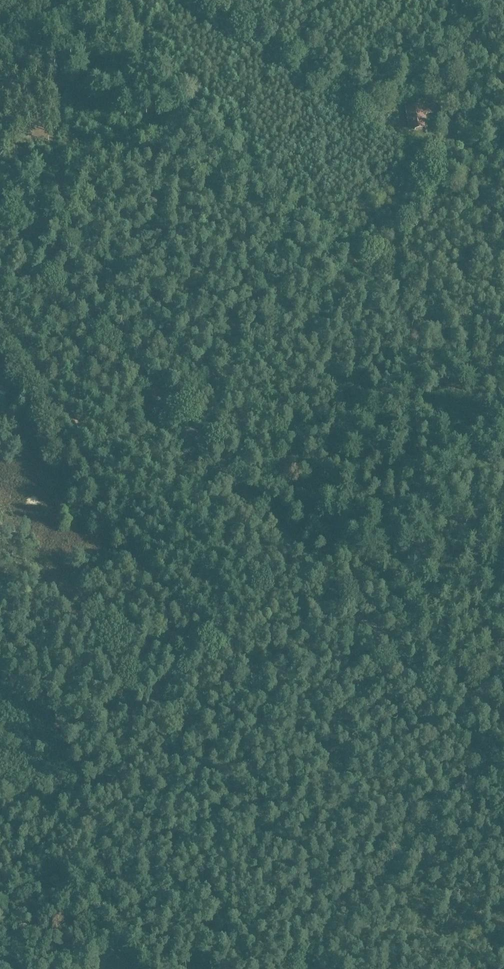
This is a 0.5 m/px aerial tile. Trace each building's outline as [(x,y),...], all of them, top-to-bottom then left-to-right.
[(433,112),(432,106),(422,108),(422,106),(407,109),(411,130),(425,127),(423,114),(433,112)] [(0,371),(0,391),(7,393),(12,375),(0,371)] [(103,968),(104,968),(115,958),(109,952),(97,963),(103,968)]
